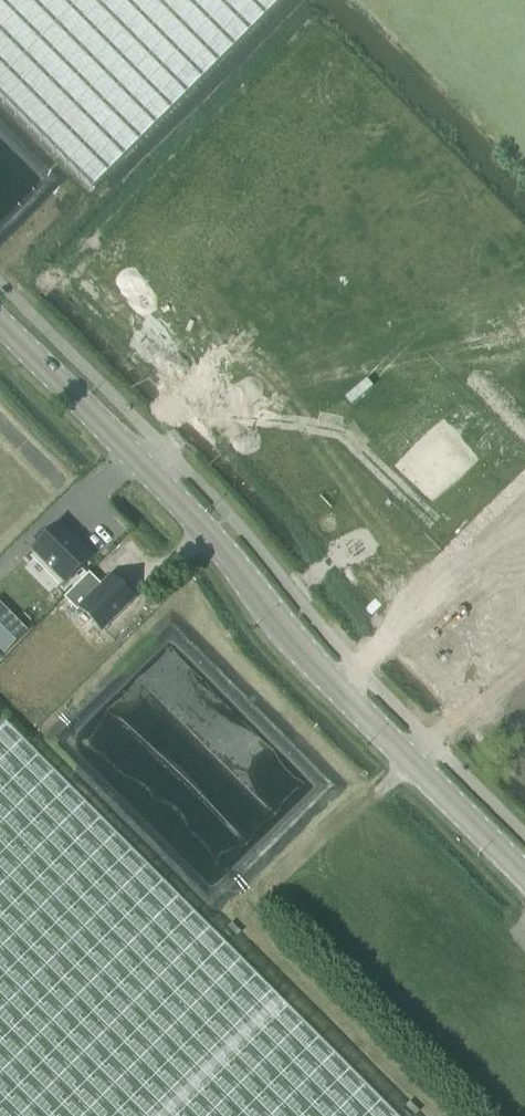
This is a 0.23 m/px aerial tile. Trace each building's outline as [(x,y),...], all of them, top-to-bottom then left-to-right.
[(91,190),(282,0),(0,0),(0,98),(91,190)] [(59,524),(33,550),(66,583),(92,557),(59,524)] [(90,573),(64,598),(77,611),(80,608),(102,630),(134,599),(111,576),(102,585),(90,573)] [(17,632),(0,615),(0,647),(17,632)] [(3,720),(0,723),(0,1115),(396,1115),(3,720)] [(224,930),(234,940),(241,932),(232,922),(224,930)] [(409,1115),(415,1115),(420,1111),(410,1101),(402,1109),(409,1115)]
